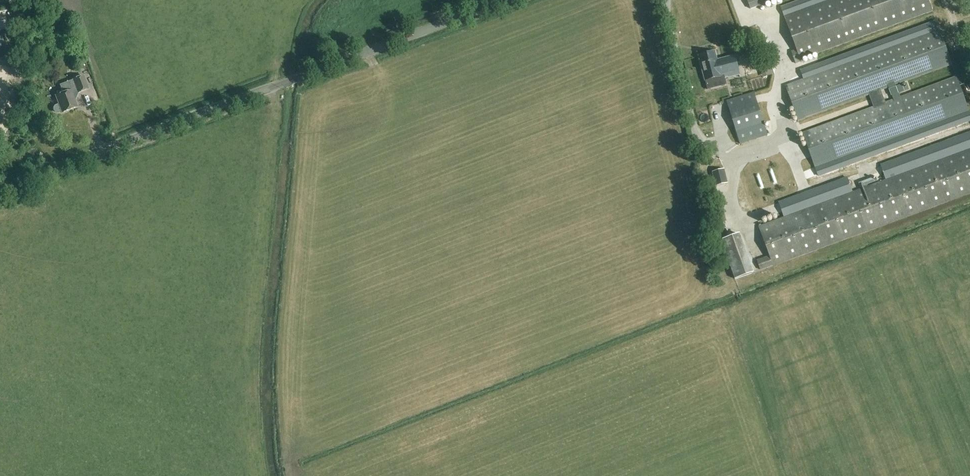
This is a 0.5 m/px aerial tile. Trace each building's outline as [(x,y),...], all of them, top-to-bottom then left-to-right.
[(747,0),(750,10),(778,0),(748,0),(747,0)] [(928,0),(830,0),(784,17),(796,50),(791,51),(796,64),(801,62),(800,60),(932,11),(928,0)] [(952,65),(939,29),(785,86),(798,122),(869,96),(873,107),(802,133),(815,168),(969,112),(956,77),(900,97),(899,94),(909,90),(906,83),(896,87),(895,86),(952,65)] [(40,49),(47,50),(48,41),(41,40),(40,49)] [(715,52),(699,56),(705,81),(724,76),(725,78),(740,75),(735,56),(717,60),(715,52)] [(55,96),(59,106),(55,107),(54,109),(54,111),(55,113),(57,113),(61,112),(62,113),(77,107),(74,99),(76,94),(88,89),(83,76),(59,85),(62,94),(55,96)] [(754,93),(726,102),(740,144),(767,136),(754,93)] [(759,227),(769,256),(757,261),(760,270),(969,193),(969,149),(759,227)] [(724,169),(712,172),(716,186),(727,183),(724,169)] [(754,273),(739,233),(720,240),(734,280),(754,273)]
